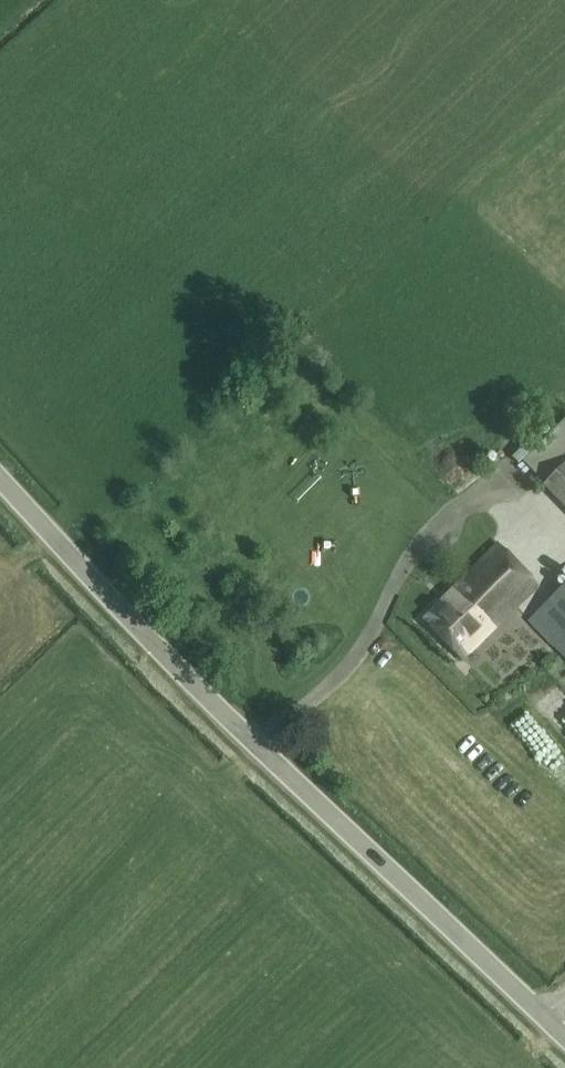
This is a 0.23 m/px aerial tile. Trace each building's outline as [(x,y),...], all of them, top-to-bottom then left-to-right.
[(544,487),(564,509),(564,466),(544,487)] [(537,586),(498,546),(423,621),(462,660),(537,586)] [(530,621),(564,657),(564,587),(530,621)]
